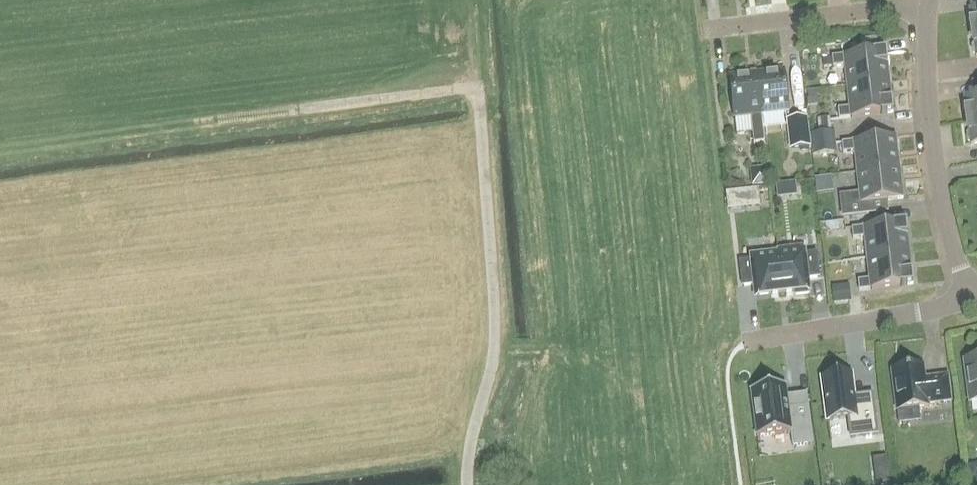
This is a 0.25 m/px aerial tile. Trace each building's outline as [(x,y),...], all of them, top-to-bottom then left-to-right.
[(976,32),(976,8),(969,9),(969,12),(968,15),(968,20),(971,21),(972,33),(976,32)] [(844,65),(847,86),(889,81),(887,63),(886,50),(874,51),(874,52),(843,55),(831,56),(833,67),(844,65)] [(761,114),(788,111),(784,71),(756,74),(761,114)] [(756,74),(729,77),(734,117),(750,115),(753,143),(764,141),(761,114),(756,74)] [(891,99),(889,81),(847,86),(849,107),(837,109),(839,119),(850,118),(850,117),(881,114),(893,113),(891,99)] [(967,121),(976,119),(976,95),(964,97),(964,100),(963,103),(963,108),(965,109),(967,121)] [(810,147),(807,117),(786,119),(789,149),(810,147)] [(818,134),(830,132),(829,118),(816,119),(818,134)] [(967,121),(969,132),(967,135),(968,139),(970,141),(970,145),(976,144),(976,119),(967,121)] [(818,134),(810,134),(812,155),(833,152),(830,132),(818,134)] [(857,172),(899,167),(897,149),(896,136),(884,137),(884,138),(853,141),(841,142),(843,153),(854,151),(857,172)] [(751,186),(769,184),(767,166),(749,168),(751,186)] [(901,185),(899,167),(857,172),(859,193),(839,195),(842,217),(869,214),(867,202),(891,199),(891,200),(903,198),(901,185)] [(757,188),(746,190),(748,205),(759,204),(757,188)] [(864,237),(866,258),(909,253),(907,235),(906,222),(894,223),(863,227),(851,228),(853,238),(864,237)] [(857,280),(859,290),(870,289),(901,285),(901,286),(913,284),(911,271),(909,253),(866,258),(869,279),(857,280)] [(807,286),(819,285),(816,261),(804,262),(804,259),(778,262),(782,300),(808,297),(807,286)] [(778,262),(751,265),(752,268),(740,270),(743,294),(754,292),(756,303),(782,300),(778,262)] [(832,287),(834,302),(847,301),(845,285),(832,287)] [(964,361),(969,402),(976,401),(976,359),(964,361)] [(894,370),(891,370),(896,410),(928,406),(928,404),(951,401),(947,375),(924,378),(923,366),(911,368),(907,365),(897,366),(894,370)] [(853,375),(826,379),(832,420),(852,417),(855,437),(881,433),(876,398),(856,401),(853,375)] [(786,385),(751,390),(758,437),(792,432),(794,445),(813,442),(808,405),(789,407),(787,395),(786,385)] [(874,458),(876,470),(888,469),(886,457),(874,458)] [(961,479),(959,463),(946,465),(948,481),(961,479)]
